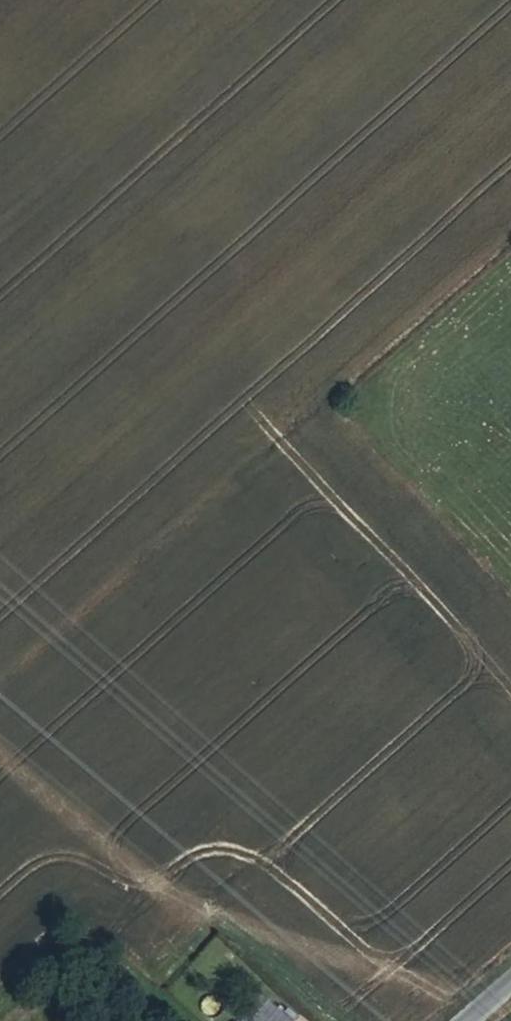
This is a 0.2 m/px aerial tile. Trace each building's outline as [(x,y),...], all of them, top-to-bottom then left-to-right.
[(261,1000),(242,1020),(284,1020),(261,1000)]
